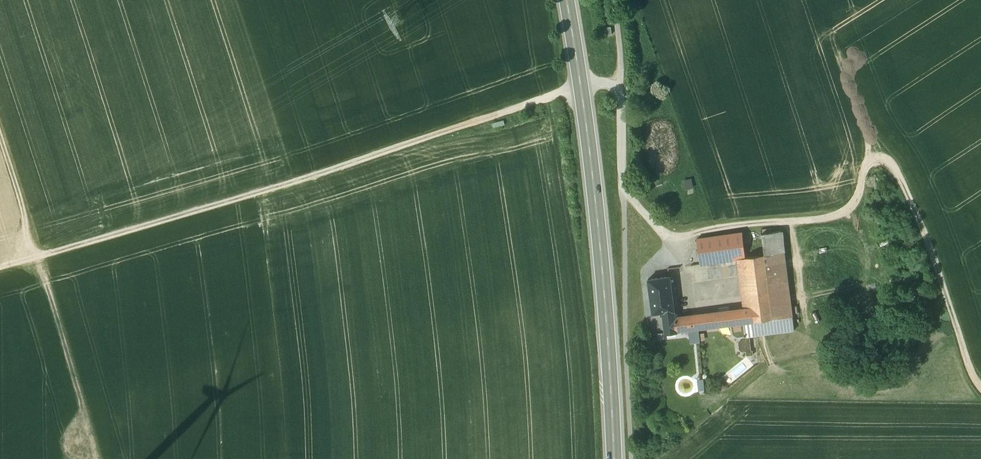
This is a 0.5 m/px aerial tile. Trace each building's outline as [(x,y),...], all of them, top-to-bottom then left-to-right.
[(503,120),(492,123),(494,128),(504,125),(503,120)] [(648,180),(649,189),(657,188),(656,179),(648,180)] [(691,179),(683,181),(685,190),(693,188),(691,179)] [(781,231),(761,234),(764,255),(784,252),(781,231)] [(742,232),(697,239),(700,264),(744,258),(745,258),(742,232)] [(784,252),(764,255),(772,319),(792,316),(784,252)] [(745,258),(744,258),(751,308),(752,321),(772,319),(764,255),(745,258)] [(670,276),(648,280),(653,313),(664,312),(674,310),(670,276)] [(675,317),(674,318),(676,331),(744,323),(752,321),(751,308),(675,317)] [(674,310),(664,312),(666,332),(676,331),(674,318),(675,317),(674,310)] [(752,321),(744,323),(746,336),(794,330),(792,316),(772,319),(752,321)]
